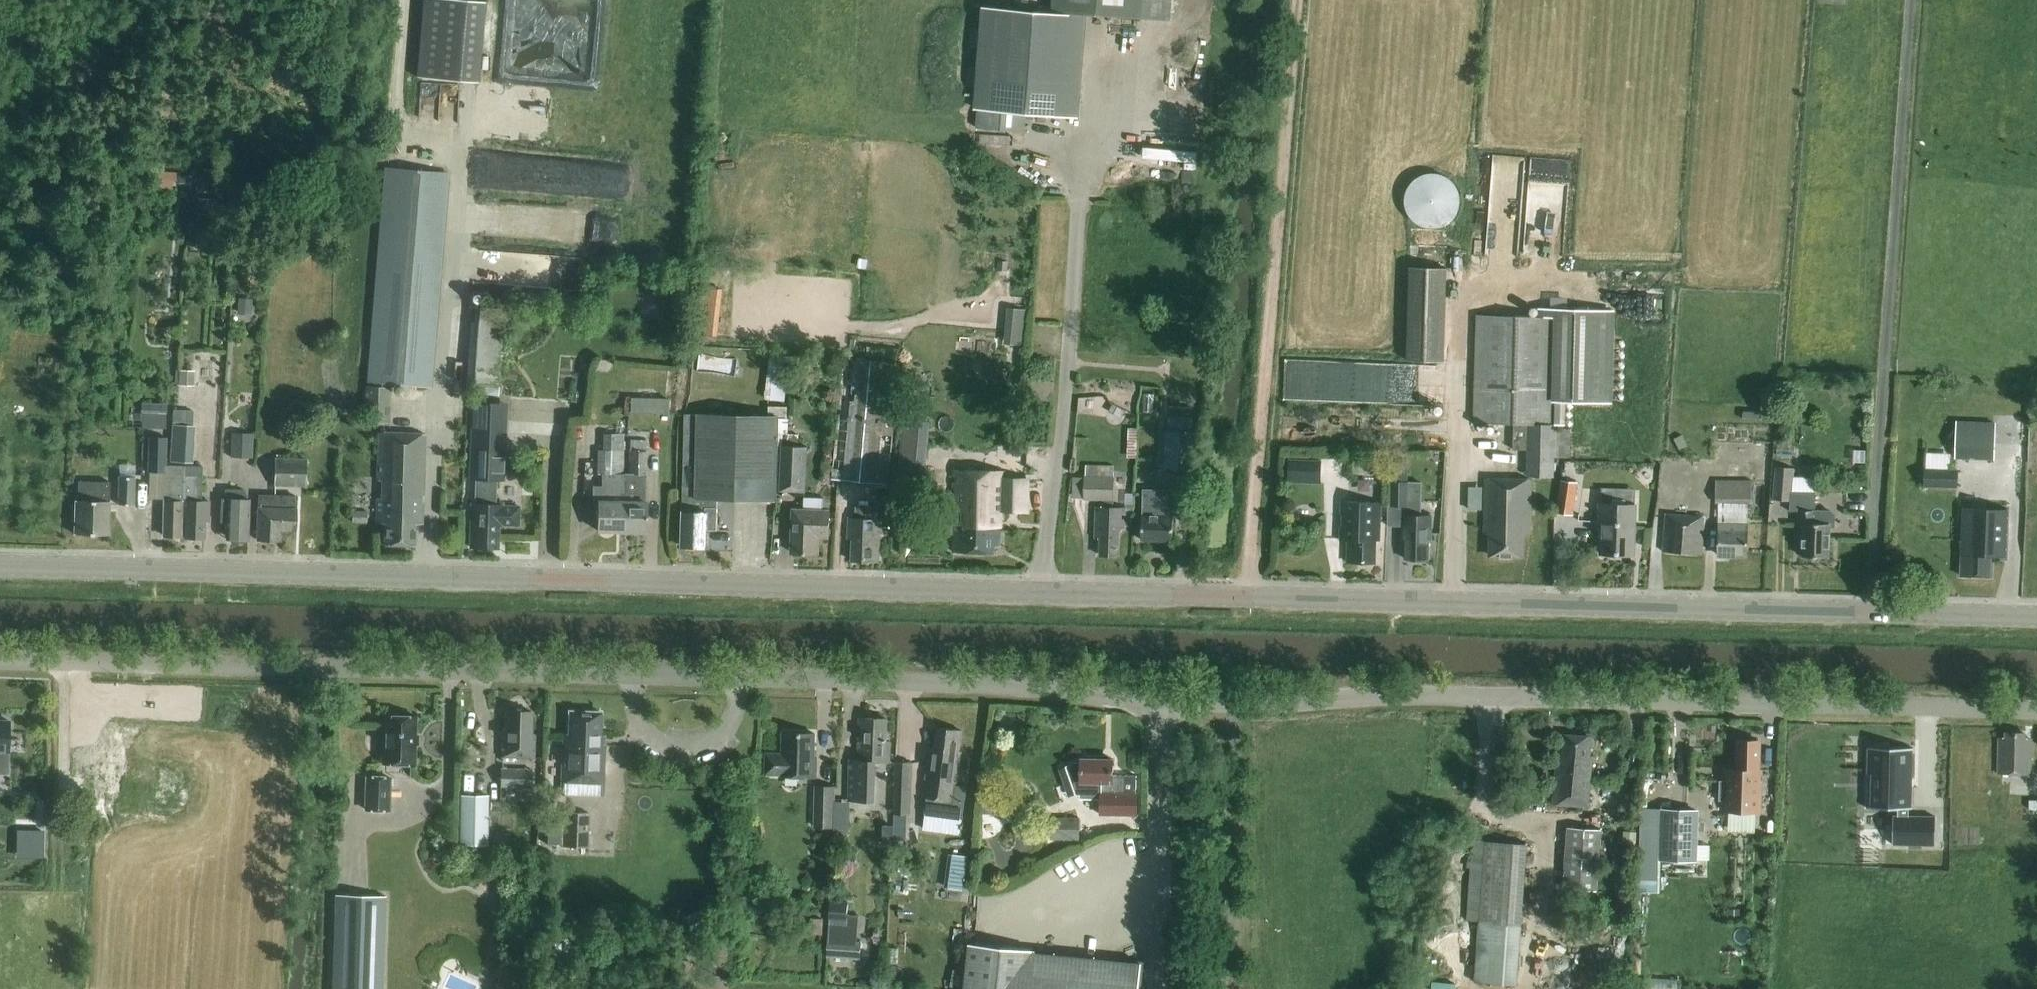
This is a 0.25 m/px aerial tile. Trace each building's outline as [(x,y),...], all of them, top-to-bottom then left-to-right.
[(477,84),(485,2),(457,0),(422,0),(415,78),(477,84)] [(1173,0),(1055,0),(1054,12),(1086,15),(1171,22),(1173,0)] [(1054,12),(981,7),(974,110),(977,110),(976,129),(1025,133),(1026,115),(1079,119),(1086,15),(1054,12)] [(1494,154),(1492,197),(1523,198),(1524,155),(1494,154)] [(447,175),(385,170),(368,382),(430,387),(447,175)] [(157,180),(158,173),(149,172),(148,187),(157,188),(157,180)] [(1429,229),(1432,230),(1434,230),(1437,229),(1440,229),(1443,228),(1446,226),(1449,224),(1452,222),(1454,219),(1456,217),(1458,213),(1459,210),(1460,207),(1460,203),(1460,200),(1460,197),(1459,194),(1458,191),(1457,189),(1456,187),(1454,184),(1452,182),(1449,180),(1447,178),(1444,177),(1440,175),(1437,175),(1433,174),(1430,174),(1426,175),(1423,176),(1420,177),(1417,179),(1415,181),(1412,183),(1411,185),(1409,187),(1408,190),(1407,192),(1406,195),(1405,198),(1405,202),(1405,205),(1406,208),(1407,212),(1408,215),(1410,218),(1412,221),(1415,223),(1417,225),(1420,227),(1423,228),(1426,229),(1429,229)] [(191,176),(177,175),(176,184),(190,185),(191,176)] [(199,192),(216,195),(218,183),(202,180),(199,192)] [(215,200),(196,199),(196,215),(215,216),(215,200)] [(1411,268),(1408,360),(1444,361),(1447,269),(1411,268)] [(1551,297),(1550,308),(1567,308),(1567,298),(1551,297)] [(249,316),(251,300),(238,299),(236,315),(249,316)] [(472,305),(469,382),(500,383),(503,307),(472,305)] [(1027,341),(1027,307),(1007,307),(1007,341),(1027,341)] [(1612,404),(1615,310),(1567,308),(1550,308),(1538,308),(1537,318),(1477,316),(1474,423),(1515,424),(1514,450),(1528,451),(1527,477),(1552,477),(1553,457),(1569,458),(1570,430),(1554,429),(1554,427),(1565,427),(1566,403),(1612,404)] [(702,318),(701,335),(718,337),(720,320),(702,318)] [(785,402),(789,357),(770,355),(765,400),(785,402)] [(898,380),(899,380),(900,363),(843,359),(832,481),(888,485),(898,380)] [(178,370),(177,386),(193,387),(194,371),(178,370)] [(364,423),(389,424),(390,388),(365,387),(364,423)] [(670,414),(670,399),(630,398),(630,413),(670,414)] [(1116,398),(1108,412),(1121,419),(1129,406),(1116,398)] [(475,479),(474,505),(471,505),(470,548),(498,549),(498,526),(518,527),(518,506),(495,505),(496,480),(499,480),(499,472),(510,473),(511,458),(499,458),(500,452),(502,452),(502,440),(500,440),(501,405),(473,404),(471,479),(475,479)] [(142,428),(165,428),(165,405),(142,405),(142,428)] [(787,407),(768,406),(768,416),(787,417),(787,407)] [(170,462),(193,464),(195,427),(193,427),(194,412),(174,411),(170,462)] [(718,500),(777,501),(779,417),(686,415),(684,486),(685,486),(685,499),(684,499),(682,547),(708,548),(708,531),(717,531),(718,500)] [(905,422),(900,470),(924,472),(928,424),(927,424),(905,422)] [(1995,425),(1957,424),(1955,458),(1994,460),(1995,425)] [(1195,432),(1166,432),(1165,470),(1194,470),(1195,432)] [(230,459),(252,460),(253,435),(231,434),(230,459)] [(415,524),(422,524),(425,435),(379,434),(376,523),(384,523),(384,545),(414,546),(415,524)] [(624,493),(625,475),(623,475),(624,435),(603,435),(603,451),(598,451),(597,476),(601,476),(601,487),(591,487),(591,502),(598,502),(597,531),(624,532),(624,493)] [(181,518),(182,467),(165,467),(166,439),(149,438),(148,471),(165,472),(164,501),(163,536),(180,537),(181,518)] [(625,475),(624,493),(624,532),(645,532),(646,441),(630,441),(629,475),(625,475)] [(782,446),(780,491),(805,493),(807,447),(782,446)] [(305,486),(306,460),(274,459),(274,486),(305,486)] [(1289,460),(1288,484),(1321,486),(1322,461),(1289,460)] [(1406,539),(1405,559),(1428,560),(1429,540),(1431,540),(1431,517),(1423,516),(1424,484),(1409,483),(1410,462),(1392,461),(1389,528),(1404,528),(1404,539),(1406,539)] [(1085,478),(1085,500),(1101,500),(1101,508),(1097,508),(1096,531),(1101,531),(1100,556),(1118,557),(1119,531),(1125,532),(1125,509),(1109,508),(1109,500),(1113,500),(1113,478),(1114,467),(1086,466),(1085,478)] [(182,467),(181,518),(185,518),(184,539),(204,540),(204,522),(208,523),(209,503),(201,502),(202,468),(182,467)] [(1835,529),(1835,515),(1831,511),(1815,510),(1816,493),(1792,492),(1793,469),(1776,468),(1774,500),(1790,502),(1789,512),(1799,512),(1798,524),(1803,524),(1802,557),(1829,558),(1830,529),(1835,529)] [(1001,512),(1029,513),(1029,473),(954,471),(953,525),(946,525),(946,523),(937,523),(936,535),(953,535),(953,552),(995,553),(995,545),(1001,545),(1001,512)] [(1925,471),(1924,487),(1958,488),(1958,472),(1925,471)] [(133,506),(134,478),(119,477),(118,505),(133,506)] [(1522,557),(1523,535),(1530,535),(1531,480),(1486,479),(1484,534),(1491,535),(1491,557),(1522,557)] [(1556,514),(1573,517),(1578,484),(1561,481),(1556,514)] [(1716,481),(1715,503),(1748,504),(1752,504),(1752,482),(1716,481)] [(74,535),(108,536),(109,503),(108,503),(108,483),(77,482),(77,502),(75,502),(74,535)] [(224,490),(224,499),(221,499),(220,522),(226,522),(226,540),(248,540),(249,500),(245,500),(245,490),(224,490)] [(1177,517),(1177,496),(1171,490),(1143,490),(1143,516),(1142,516),(1142,541),(1173,541),(1173,517),(1177,517)] [(1601,493),(1600,504),(1599,531),(1602,531),(1601,554),(1633,556),(1635,505),(1635,494),(1601,493)] [(280,531),(295,531),(296,497),(258,496),(256,541),(280,541),(280,531)] [(792,508),(792,512),(790,555),(820,556),(821,540),(830,540),(831,510),(816,509),(816,498),(804,498),(804,509),(792,508)] [(1380,541),(1380,521),(1381,503),(1340,502),(1340,516),(1342,516),(1341,527),(1340,527),(1339,542),(1348,542),(1347,563),(1375,563),(1376,541),(1380,541)] [(1719,524),(1748,524),(1748,504),(1715,503),(1715,524),(1719,524)] [(852,562),(879,563),(881,520),(875,520),(876,507),(856,506),(856,519),(849,519),(848,540),(853,540),(852,562)] [(1992,555),(2006,556),(2008,512),(1995,512),(1995,511),(1963,510),(1961,576),(1991,577),(1992,555)] [(366,512),(352,511),(352,524),(365,524),(366,512)] [(1663,552),(1702,555),(1705,517),(1666,515),(1663,552)] [(1718,555),(1747,556),(1748,524),(1719,524),(1718,555)] [(501,758),(533,759),(534,736),(531,736),(532,713),(506,712),(505,729),(502,729),(501,758)] [(602,745),(603,736),(600,736),(601,713),(569,712),(568,735),(563,735),(561,783),(603,784),(604,745),(602,745)] [(415,765),(416,717),(384,716),(383,765),(415,765)] [(886,742),(887,720),(860,719),(858,761),(849,761),(848,801),(869,802),(873,798),(874,763),(890,763),(890,742),(886,742)] [(7,775),(8,754),(9,722),(0,721),(0,775),(7,775)] [(964,786),(957,786),(961,753),(959,753),(962,732),(937,729),(934,749),(930,748),(923,798),(927,799),(925,815),(960,819),(964,786)] [(781,778),(816,779),(818,779),(819,759),(816,759),(817,733),(782,732),(782,754),(765,753),(765,776),(781,776),(781,778)] [(1998,774),(2031,775),(2032,740),(2026,740),(2026,734),(2006,734),(2005,740),(1999,739),(1998,774)] [(1553,805),(1589,807),(1592,758),(1590,758),(1592,737),(1564,735),(1562,756),(1557,756),(1553,805)] [(1761,813),(1762,771),(1758,771),(1759,741),(1739,741),(1738,770),(1726,770),(1726,782),(1720,782),(1719,802),(1725,802),(1725,812),(1761,813)] [(1911,813),(1912,744),(1871,743),(1871,770),(1875,770),(1874,804),(1899,805),(1899,812),(1895,812),(1894,840),(1936,841),(1937,813),(1911,813)] [(1100,815),(1137,816),(1138,794),(1136,794),(1137,776),(1113,776),(1114,760),(1081,759),(1081,762),(1067,767),(1078,799),(1101,799),(1100,815)] [(894,791),(911,792),(912,763),(895,762),(894,791)] [(500,770),(500,789),(531,789),(532,770),(500,770)] [(389,811),(390,779),(366,778),(365,810),(389,811)] [(837,829),(838,812),(836,812),(836,787),(815,787),(814,828),(821,828),(821,837),(834,837),(834,829),(837,829)] [(487,845),(488,796),(460,795),(459,845),(487,845)] [(981,815),(1002,815),(1002,797),(981,797),(981,815)] [(1699,810),(1660,809),(1658,861),(1697,862),(1699,810)] [(851,810),(840,810),(839,834),(851,834),(851,810)] [(563,848),(588,848),(589,814),(564,814),(563,848)] [(1051,818),(1050,841),(1080,841),(1080,819),(1051,818)] [(882,825),(882,847),(893,847),(893,825),(882,825)] [(1563,889),(1596,892),(1601,830),(1568,828),(1563,889)] [(1467,869),(1470,869),(1466,923),(1479,924),(1475,983),(1516,986),(1527,845),(1472,841),(1471,861),(1467,861),(1467,869)] [(963,891),(968,857),(952,855),(947,889),(963,891)] [(385,897),(336,896),(333,988),(383,988),(385,897)] [(831,902),(830,914),(848,915),(848,903),(831,902)] [(1564,909),(1563,921),(1602,923),(1603,911),(1564,909)] [(857,942),(859,916),(830,914),(827,959),(860,961),(861,943),(857,942)] [(822,935),(823,919),(810,919),(810,935),(822,935)] [(1035,953),(969,946),(965,988),(1139,988),(1142,964),(1035,954),(1035,953)]
